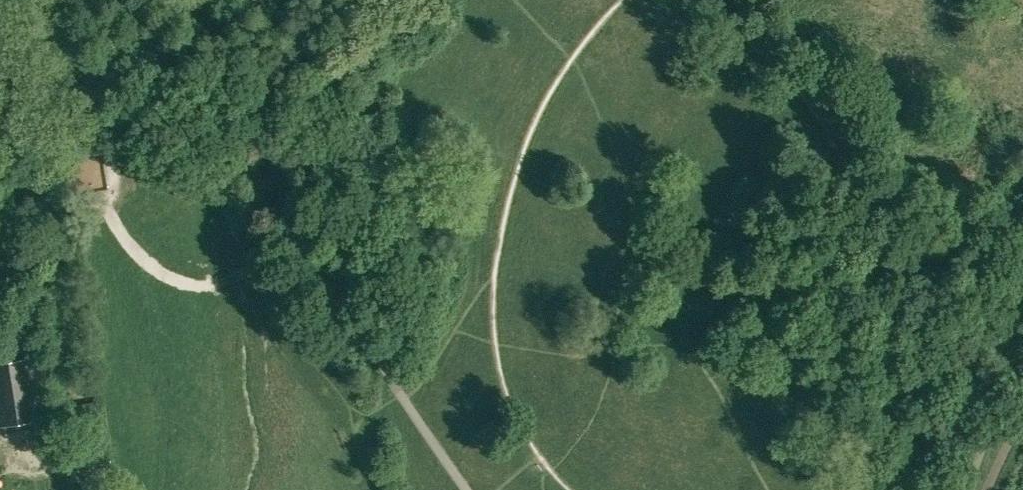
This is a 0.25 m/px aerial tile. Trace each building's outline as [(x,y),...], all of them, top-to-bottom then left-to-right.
[(42,419),(33,358),(0,363),(0,424),(42,419)]
